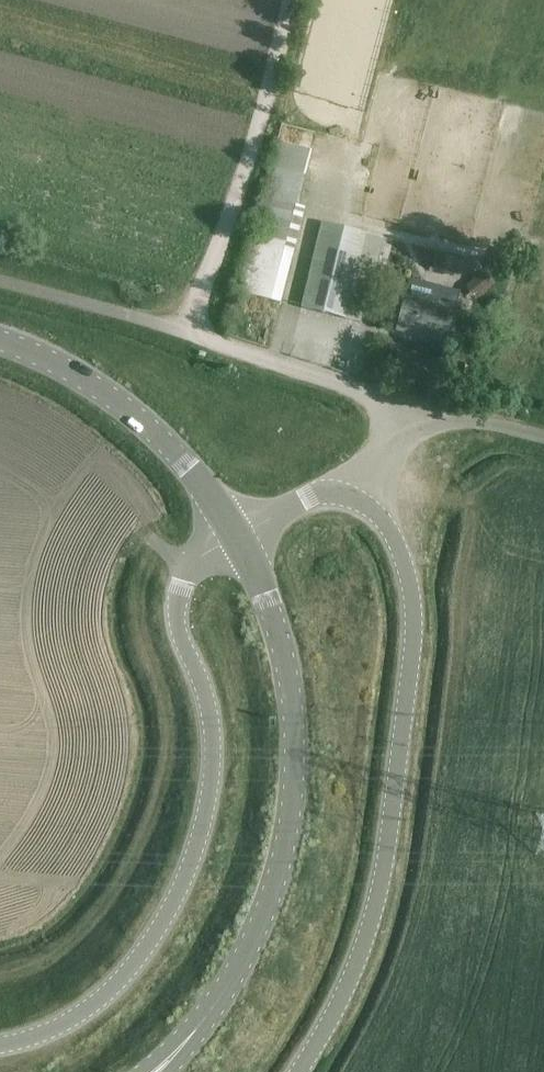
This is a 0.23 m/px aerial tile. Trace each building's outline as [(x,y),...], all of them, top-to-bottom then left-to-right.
[(274,142),(243,272),(238,294),(280,304),(303,210),(295,208),(309,151),(274,142)] [(322,224),(306,288),(301,309),(360,324),(366,299),(368,300),(384,239),(322,224)] [(405,298),(401,311),(396,333),(447,345),(456,310),(405,298)]
